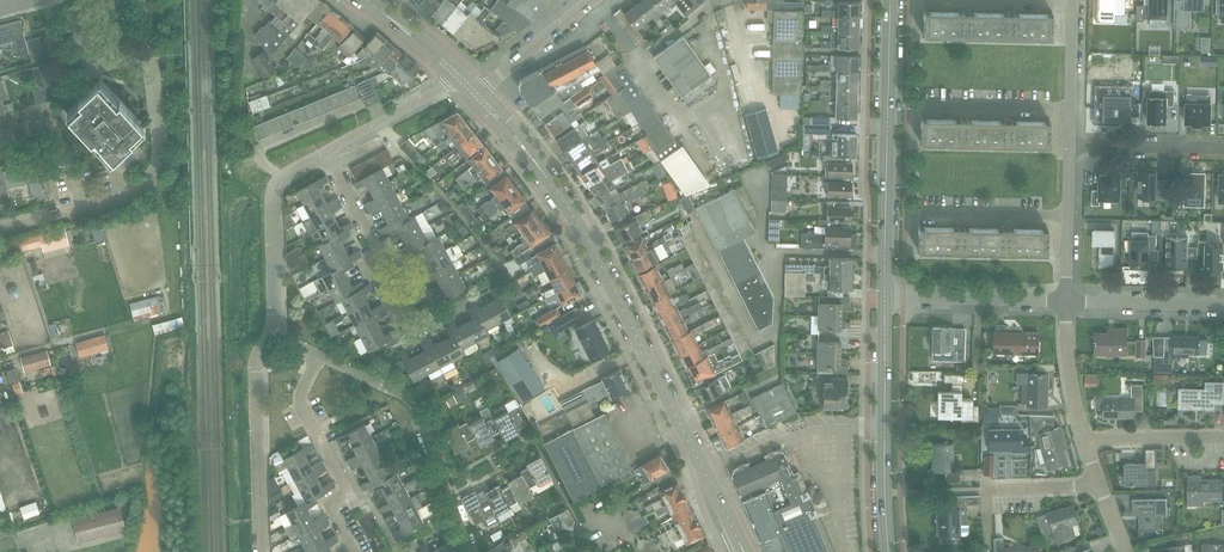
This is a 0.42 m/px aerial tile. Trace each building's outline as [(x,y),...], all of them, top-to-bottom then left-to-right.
[(259,0),(264,4),(262,7),(266,10),(268,8),(285,22),(280,29),(270,20),(256,36),(270,57),(290,34),(300,21),(319,0),(259,0)] [(322,0),(319,0),(300,21),(290,34),(295,39),(312,18),(318,22),(330,7),(322,0)] [(416,9),(424,0),(405,0),(416,9)] [(416,9),(428,19),(433,13),(444,0),(424,0),(416,9)] [(433,13),(443,22),(460,1),(462,0),(444,0),(433,13)] [(504,0),(498,0),(491,8),(504,20),(515,29),(518,32),(531,22),(515,9),(504,0)] [(515,9),(522,0),(504,0),(515,9)] [(515,9),(531,22),(558,0),(522,0),(515,9)] [(653,0),(642,0),(637,4),(648,19),(649,18),(660,9),(653,0)] [(660,9),(662,11),(669,5),(671,8),(677,4),(674,0),(653,0),(660,9)] [(677,4),(685,15),(696,8),(692,2),(690,0),(674,0),(677,4)] [(1096,21),(1115,22),(1115,14),(1125,14),(1125,7),(1133,7),(1133,0),(1096,0),(1096,21)] [(1136,20),(1143,21),(1144,18),(1150,18),(1150,25),(1167,26),(1167,0),(1151,0),(1151,5),(1144,5),(1136,5),(1136,20)] [(1174,27),(1191,27),(1192,10),(1204,10),(1204,5),(1208,5),(1208,0),(1175,0),(1174,27)] [(467,7),(460,1),(443,22),(454,31),(470,12),(476,5),(476,4),(473,1),(467,7)] [(838,1),(838,11),(832,11),(832,10),(823,10),(823,17),(838,17),(859,17),(859,11),(862,11),(862,2),(860,2),(860,1),(838,1)] [(767,2),(767,10),(767,19),(774,19),(772,94),(801,94),(803,11),(805,11),(805,3),(767,2)] [(648,19),(637,4),(625,13),(624,14),(636,29),(637,28),(644,23),(646,24),(651,20),(649,18),(648,19)] [(482,10),(476,5),(454,31),(465,40),(489,10),(485,7),(482,10)] [(341,16),(330,7),(318,22),(324,28),(321,31),(321,32),(316,39),(309,33),(306,37),(316,46),(318,44),(341,16)] [(625,13),(620,8),(613,14),(639,46),(643,43),(647,40),(637,28),(636,29),(624,14),(625,13)] [(924,9),(923,34),(966,35),(966,12),(924,11),(924,9)] [(490,11),(489,10),(465,40),(476,49),(515,29),(504,20),(493,32),(481,22),(490,11)] [(1052,11),(1051,14),(1009,13),(1009,36),(1052,37),(1052,11)] [(1009,13),(966,12),(966,35),(1009,36),(1009,13)] [(353,26),(341,16),(318,44),(323,48),(333,36),(339,41),(353,26)] [(671,23),(667,17),(662,21),(667,27),(671,23)] [(862,17),(859,17),(838,17),(838,26),(832,26),(821,25),(821,32),(823,32),(831,32),(859,33),(859,26),(862,26),(862,17)] [(21,20),(0,26),(0,44),(14,41),(18,56),(29,53),(28,48),(42,44),(40,37),(26,41),(21,20)] [(356,29),(338,46),(349,56),(366,37),(356,29)] [(368,40),(367,41),(368,42),(357,54),(365,62),(386,39),(377,31),(369,41),(368,40)] [(862,33),(859,33),(831,32),(831,41),(821,41),(821,47),(859,48),(859,42),(862,42),(862,33)] [(683,35),(673,42),(653,57),(682,96),(712,75),(683,35)] [(649,38),(647,40),(643,43),(647,48),(653,43),(649,38)] [(386,39),(365,62),(372,68),(373,67),(374,68),(376,66),(377,67),(395,46),(386,39)] [(44,51),(42,44),(28,48),(29,53),(30,54),(44,51)] [(403,54),(395,46),(377,67),(384,73),(389,71),(390,69),(403,54)] [(599,68),(596,63),(585,46),(522,79),(521,79),(520,80),(520,81),(519,82),(519,83),(519,84),(519,85),(519,86),(520,87),(520,88),(532,105),(554,89),(563,102),(586,86),(597,80),(593,75),(586,79),(587,80),(581,83),(578,79),(599,68)] [(296,48),(287,58),(296,66),(310,60),(296,48)] [(46,58),(44,51),(30,54),(32,62),(46,58)] [(265,51),(254,57),(252,59),(264,77),(276,69),(265,51)] [(420,68),(403,54),(390,69),(389,71),(384,73),(362,82),(357,84),(366,106),(382,100),(377,90),(382,87),(379,82),(388,77),(391,73),(401,82),(413,77),(420,68)] [(830,55),(830,64),(821,64),(821,71),(831,71),(837,71),(858,72),(858,65),(861,65),(861,56),(859,56),(830,55)] [(618,91),(632,111),(649,136),(646,138),(661,160),(680,146),(641,91),(621,63),(605,73),(618,91)] [(49,71),(47,64),(33,68),(35,74),(49,71)] [(51,77),(49,71),(35,74),(37,81),(51,77)] [(861,72),(858,72),(837,71),(837,86),(858,87),(858,81),(861,81),(861,72)] [(53,85),(51,77),(37,81),(39,88),(47,86),(53,85)] [(146,127),(101,79),(66,112),(91,139),(88,141),(96,150),(99,147),(111,160),(146,127)] [(1094,84),(1093,108),(1102,108),(1101,120),(1118,121),(1118,124),(1119,124),(1119,121),(1130,121),(1130,115),(1138,116),(1138,102),(1131,102),(1131,94),(1103,94),(1104,86),(1104,84),(1094,84)] [(354,85),(346,89),(351,102),(360,98),(355,87),(354,85)] [(49,93),(47,86),(39,88),(33,90),(35,97),(49,93)] [(593,95),(586,86),(563,102),(562,102),(550,110),(541,117),(545,123),(550,130),(553,135),(556,139),(574,127),(571,123),(583,114),(581,112),(579,113),(577,110),(567,116),(566,114),(593,95)] [(861,87),(858,87),(837,86),(836,102),(857,102),(858,96),(860,96),(861,87)] [(351,102),(346,89),(337,92),(343,105),(351,102)] [(554,89),(532,105),(538,112),(537,113),(541,117),(550,110),(562,102),(563,102),(554,89)] [(1174,105),(1175,90),(1149,90),(1149,121),(1166,122),(1167,105),(1174,105)] [(632,111),(618,91),(604,101),(617,120),(632,111)] [(343,105),(337,92),(329,96),(334,109),(343,105)] [(51,100),(49,93),(35,97),(36,104),(41,103),(51,100)] [(1186,122),(1186,123),(1187,123),(1187,122),(1194,123),(1194,124),(1194,125),(1195,125),(1202,125),(1203,125),(1203,124),(1203,123),(1210,123),(1211,123),(1211,122),(1210,122),(1211,105),(1211,104),(1210,104),(1201,104),(1201,103),(1201,94),(1192,94),(1187,94),(1187,103),(1187,104),(1186,122)] [(267,95),(262,97),(249,101),(253,113),(271,106),(267,95)] [(334,109),(329,96),(320,99),(326,112),(334,109)] [(326,112),(320,99),(312,102),(317,116),(326,112)] [(317,116),(312,102),(304,106),(309,119),(317,116)] [(860,102),(857,102),(836,102),(836,117),(857,118),(857,111),(860,111),(860,102)] [(43,109),(41,103),(36,104),(27,106),(28,107),(29,113),(43,109)] [(309,119),(304,106),(295,109),(300,123),(309,119)] [(28,107),(20,109),(24,122),(27,121),(31,120),(29,113),(28,107)] [(764,108),(745,114),(758,160),(777,154),(764,108)] [(45,117),(43,109),(29,113),(31,120),(41,118),(45,117)] [(300,123),(295,109),(287,113),(292,126),(300,123)] [(292,126),(287,113),(278,116),(284,129),(292,126)] [(456,113),(449,117),(443,120),(425,129),(433,139),(437,136),(442,141),(466,122),(459,114),(456,113)] [(284,129),(278,116),(270,120),(275,133),(284,129)] [(803,116),(802,124),(830,124),(830,117),(803,116)] [(921,116),(920,141),(963,142),(964,120),(922,119),(922,116),(921,116)] [(43,124),(41,118),(31,120),(27,121),(28,124),(29,128),(43,124)] [(1050,119),(1049,119),(1049,122),(1007,121),(1006,143),(1049,144),(1050,119)] [(275,133),(270,120),(261,123),(267,136),(275,133)] [(1007,121),(964,120),(963,142),(1006,143),(1007,121)] [(564,150),(588,136),(583,128),(587,126),(584,121),(574,127),(556,139),(564,150)] [(474,133),(466,122),(442,141),(437,145),(440,149),(452,140),(458,146),(474,133)] [(267,136),(261,123),(253,126),(258,140),(267,136)] [(44,132),(43,124),(29,128),(31,135),(40,133),(44,132)] [(830,124),(802,124),(802,133),(817,133),(829,133),(830,124)] [(42,139),(40,133),(31,135),(26,136),(28,143),(42,139)] [(483,144),(474,133),(458,146),(445,156),(449,161),(461,151),(466,157),(483,144)] [(830,156),(845,156),(856,156),(857,134),(832,134),(832,139),(831,139),(831,138),(830,138),(830,156)] [(607,141),(604,136),(593,143),(588,136),(564,150),(572,161),(607,141)] [(44,147),(42,139),(28,143),(30,150),(44,147)] [(407,139),(399,146),(415,161),(422,155),(407,139)] [(610,145),(607,141),(572,161),(580,173),(598,162),(593,156),(610,145)] [(484,146),(475,153),(469,158),(468,159),(473,165),(456,179),(460,184),(494,157),(484,146)] [(394,161),(387,149),(381,152),(387,165),(394,161)] [(387,165),(381,152),(375,155),(381,168),(383,167),(387,165)] [(789,163),(785,153),(766,160),(770,171),(789,163)] [(381,168),(375,155),(369,158),(375,171),(381,168)] [(829,164),(829,174),(843,175),(843,176),(852,176),(852,162),(843,162),(843,157),(845,157),(845,156),(830,156),(824,155),(824,164),(829,164)] [(35,161),(3,170),(2,170),(7,188),(8,188),(8,187),(29,182),(33,197),(53,192),(46,168),(43,168),(43,165),(45,162),(44,158),(40,156),(37,157),(35,160),(35,161)] [(502,168),(494,157),(460,184),(464,189),(481,175),(486,181),(502,168)] [(621,159),(603,169),(598,162),(580,173),(588,184),(606,174),(628,162),(626,157),(621,160),(621,159)] [(375,171),(369,158),(362,162),(369,175),(375,171)] [(369,175),(362,162),(356,165),(363,178),(369,175)] [(632,168),(628,162),(606,174),(588,184),(596,195),(615,185),(623,181),(620,175),(628,171),(632,168)] [(10,198),(8,188),(7,188),(2,170),(3,170),(2,165),(0,166),(0,201),(10,198)] [(363,178),(356,165),(350,168),(357,181),(363,178)] [(363,178),(357,181),(354,183),(356,188),(366,182),(371,190),(390,180),(383,167),(381,168),(375,171),(369,175),(363,178)] [(1092,189),(1092,204),(1100,204),(1100,198),(1120,199),(1121,171),(1118,171),(1118,168),(1111,168),(1111,171),(1108,171),(1108,174),(1100,174),(1100,189),(1092,189)] [(1146,171),(1139,171),(1138,186),(1136,186),(1136,195),(1138,195),(1138,197),(1155,197),(1155,199),(1171,199),(1171,180),(1161,180),(1161,181),(1156,181),(1157,169),(1146,169),(1146,171)] [(503,171),(493,178),(487,183),(495,194),(491,197),(493,199),(491,200),(488,200),(477,208),(482,214),(516,188),(512,183),(513,182),(509,176),(508,177),(507,176),(505,177),(501,173),(503,171)] [(1185,173),(1185,188),(1185,189),(1185,205),(1205,206),(1205,173),(1185,173)] [(772,174),(772,186),(787,187),(787,174),(772,174)] [(827,195),(839,195),(851,196),(851,181),(843,181),(843,176),(843,175),(829,174),(822,174),(822,181),(828,181),(827,195)] [(329,180),(326,175),(297,191),(304,204),(323,194),(318,186),(329,180)] [(396,193),(390,180),(371,190),(375,198),(365,204),(367,208),(396,193)] [(620,192),(615,185),(596,195),(604,207),(641,188),(646,185),(644,180),(620,192)] [(734,188),(695,208),(717,250),(718,250),(744,237),(755,231),(750,221),(758,216),(742,184),(734,189),(734,188)] [(787,187),(772,186),(772,199),(786,199),(787,187)] [(520,193),(516,188),(482,214),(486,220),(497,212),(497,209),(500,207),(501,209),(504,206),(512,216),(525,205),(522,201),(525,199),(524,198),(525,198),(521,192),(520,193)] [(643,194),(641,188),(604,207),(611,220),(629,211),(625,204),(643,194)] [(403,206),(396,193),(367,208),(370,213),(380,207),(384,216),(403,206)] [(327,202),(323,194),(304,204),(311,217),(340,201),(337,197),(327,202)] [(696,210),(688,194),(680,198),(688,214),(696,210)] [(786,199),(772,199),(771,211),(786,212),(786,199)] [(827,205),(827,219),(841,220),(841,221),(850,221),(851,206),(836,206),(836,201),(828,200),(828,205),(827,205)] [(342,206),(340,201),(311,217),(317,229),(336,219),(332,211),(342,206)] [(463,202),(458,206),(471,222),(476,218),(469,209),(470,209),(467,204),(466,205),(463,202)] [(528,204),(525,205),(512,216),(498,226),(502,231),(506,229),(510,234),(515,230),(520,236),(540,221),(528,204)] [(410,218),(403,206),(384,216),(389,224),(378,229),(381,234),(386,231),(410,219),(410,218)] [(630,222),(625,224),(615,230),(616,230),(622,242),(643,231),(639,224),(651,218),(647,209),(629,219),(630,222)] [(294,225),(289,212),(285,214),(286,228),(294,225)] [(415,215),(410,218),(410,219),(386,231),(388,236),(399,230),(403,238),(422,228),(415,215)] [(340,227),(336,219),(317,229),(324,242),(348,230),(353,227),(351,222),(340,227)] [(778,219),(769,219),(768,243),(777,243),(778,219)] [(802,233),(802,234),(801,247),(854,248),(854,234),(850,234),(850,226),(841,226),(841,221),(841,220),(827,219),(818,219),(818,226),(814,226),(814,233),(802,233)] [(553,239),(540,221),(520,236),(524,241),(518,245),(511,251),(516,257),(529,250),(528,248),(528,249),(526,246),(531,242),(536,239),(540,245),(553,239)] [(676,228),(679,234),(691,228),(688,222),(676,228)] [(919,224),(918,249),(961,250),(961,227),(919,227),(920,224),(919,224)] [(1004,228),(961,227),(961,250),(1004,251),(1004,228)] [(1047,227),(1046,229),(1004,228),(1004,251),(1047,252),(1047,227)] [(65,228),(39,235),(41,243),(42,246),(43,251),(70,245),(69,241),(66,231),(66,229),(65,228)] [(429,241),(422,228),(403,238),(407,247),(397,252),(400,257),(410,252),(429,242),(429,241)] [(694,235),(691,228),(679,234),(682,241),(694,235)] [(350,234),(348,230),(324,242),(319,244),(326,257),(345,247),(340,239),(350,234)] [(1115,231),(1094,230),(1094,243),(1101,243),(1100,266),(1114,266),(1115,231)] [(1132,266),(1149,267),(1149,249),(1156,249),(1156,235),(1148,234),(1148,240),(1132,240),(1132,266)] [(698,241),(694,235),(682,241),(686,247),(698,241)] [(439,236),(429,241),(429,242),(410,252),(412,256),(423,251),(427,259),(446,249),(439,236)] [(643,236),(636,240),(626,245),(625,247),(631,259),(655,247),(666,241),(664,236),(653,242),(654,243),(648,246),(643,236)] [(1176,237),(1168,237),(1167,267),(1176,268),(1178,268),(1187,268),(1188,237),(1179,237),(1179,236),(1176,236),(1176,237)] [(750,250),(744,237),(718,250),(725,263),(750,250)] [(17,241),(0,245),(0,255),(20,249),(20,251),(17,241)] [(701,247),(698,241),(686,247),(689,253),(701,247)] [(556,243),(545,249),(537,253),(540,260),(529,266),(532,271),(562,255),(556,243)] [(1223,244),(1206,244),(1206,270),(1215,271),(1215,269),(1223,269),(1223,259),(1223,255),(1223,252),(1223,244)] [(459,258),(452,245),(446,249),(427,259),(431,267),(421,272),(423,277),(452,261),(453,261),(459,258)] [(286,262),(300,255),(303,253),(299,246),(286,253),(286,262)] [(349,256),(345,247),(326,257),(333,270),(333,271),(352,261),(362,255),(359,250),(349,256)] [(660,257),(655,247),(631,259),(637,271),(661,259),(660,257)] [(704,253),(701,247),(689,253),(692,259),(704,253)] [(532,254),(529,250),(516,257),(521,263),(532,254)] [(774,297),(750,250),(725,263),(758,330),(773,323),(774,297)] [(707,259),(704,253),(692,259),(694,264),(695,265),(707,259)] [(300,255),(286,262),(290,268),(297,265),(303,261),(300,255)] [(569,269),(562,255),(532,271),(534,276),(538,274),(542,283),(546,281),(547,282),(550,280),(550,279),(569,269)] [(828,257),(828,258),(831,258),(830,266),(824,266),(824,273),(854,273),(854,267),(852,267),(852,259),(854,259),(854,258),(828,257)] [(701,277),(700,275),(712,269),(707,259),(695,265),(694,264),(687,267),(694,280),(701,277)] [(354,265),(352,261),(333,271),(333,270),(322,275),(329,289),(348,279),(344,271),(354,265)] [(452,261),(423,277),(426,281),(436,276),(440,284),(459,274),(453,261),(452,261)] [(682,263),(674,267),(673,266),(667,269),(670,275),(676,272),(684,268),(682,263)] [(814,264),(786,264),(785,272),(814,272),(814,264)] [(290,268),(289,269),(292,275),(300,271),(297,265),(290,268)] [(656,265),(649,268),(639,274),(645,286),(662,277),(656,265)] [(576,282),(569,269),(550,279),(550,280),(554,287),(543,293),(545,297),(576,282)] [(700,275),(701,277),(705,284),(716,278),(712,269),(700,275)] [(679,278),(676,272),(670,275),(672,278),(669,278),(664,280),(646,289),(652,301),(670,292),(670,293),(677,290),(673,281),(679,278)] [(814,272),(785,272),(785,295),(805,296),(805,279),(813,280),(814,272)] [(827,288),(828,289),(828,296),(843,296),(843,289),(853,289),(853,288),(852,288),(852,280),(854,280),(854,273),(824,273),(824,279),(830,279),(830,288),(827,288)] [(466,287),(459,274),(440,284),(445,292),(435,298),(437,303),(466,287)] [(720,284),(716,278),(705,284),(708,290),(720,284)] [(353,287),(348,279),(329,289),(336,302),(341,299),(341,298),(365,286),(363,281),(353,287)] [(517,279),(512,281),(510,282),(517,295),(518,295),(523,292),(517,279)] [(579,287),(576,282),(545,297),(548,303),(556,299),(559,306),(582,294),(582,293),(583,292),(580,286),(579,287)] [(370,283),(365,286),(341,298),(341,299),(348,311),(367,301),(363,294),(373,288),(370,283)] [(723,290),(720,284),(708,290),(711,296),(723,290)] [(504,301),(496,287),(491,289),(497,299),(489,304),(499,323),(512,316),(504,301)] [(726,297),(723,290),(711,296),(714,303),(726,297)] [(670,292),(652,301),(659,314),(676,305),(689,299),(687,293),(673,300),(670,293),(670,292)] [(157,296),(130,303),(134,319),(162,312),(157,296)] [(819,296),(819,315),(842,316),(842,309),(849,309),(850,296),(843,296),(828,296),(819,296)] [(729,303),(726,297),(714,303),(717,309),(729,303)] [(481,308),(475,298),(470,301),(473,306),(485,330),(486,329),(499,323),(489,304),(481,308)] [(371,310),(367,301),(348,311),(355,324),(384,309),(381,304),(371,310)] [(686,306),(679,310),(676,305),(659,314),(665,326),(689,313),(690,315),(701,309),(701,308),(702,308),(699,302),(687,308),(686,306)] [(732,309),(729,303),(717,309),(721,315),(732,309)] [(485,330),(473,306),(468,308),(474,318),(466,322),(476,341),(489,334),(486,329),(485,330)] [(543,316),(548,324),(561,316),(556,308),(543,316)] [(386,313),(384,309),(355,324),(361,337),(380,327),(376,319),(386,313)] [(553,321),(559,332),(579,320),(573,309),(553,321)] [(704,314),(701,309),(690,315),(693,321),(699,317),(704,314)] [(735,315),(732,309),(721,315),(724,321),(735,315)] [(739,322),(735,315),(724,321),(727,328),(739,322)] [(842,316),(819,315),(818,334),(849,335),(849,322),(841,322),(842,316)] [(457,327),(452,316),(447,319),(450,324),(465,353),(467,355),(478,350),(478,347),(475,341),(476,341),(466,322),(457,327)] [(575,328),(591,361),(610,351),(594,319),(575,328)] [(683,319),(676,322),(666,328),(672,340),(678,337),(689,330),(683,319)] [(712,319),(689,330),(678,337),(672,340),(678,352),(698,342),(694,334),(715,324),(712,319)] [(742,328),(739,322),(727,328),(730,334),(742,328)] [(465,353),(450,324),(445,327),(451,337),(443,341),(453,360),(465,353)] [(994,331),(994,338),(993,353),(1038,354),(1038,332),(1025,332),(1025,335),(1007,334),(1007,332),(1006,331),(1005,324),(996,324),(996,331),(994,331)] [(385,335),(380,327),(361,337),(368,350),(397,335),(395,330),(385,335)] [(932,350),(944,350),(956,351),(956,361),(964,361),(965,344),(952,343),(953,328),(933,327),(933,337),(933,349),(932,349),(932,350)] [(745,334),(742,328),(730,334),(732,337),(733,340),(745,334)] [(1095,354),(1105,354),(1105,351),(1126,352),(1127,328),(1114,328),(1114,334),(1095,333),(1094,344),(1095,344),(1095,354)] [(8,331),(0,334),(0,348),(3,347),(4,348),(13,345),(8,331)] [(748,340),(745,334),(733,340),(735,342),(737,346),(748,340)] [(849,335),(818,334),(818,353),(841,353),(841,347),(848,347),(849,335)] [(105,335),(79,342),(76,343),(80,356),(109,348),(105,335)] [(435,345),(429,335),(425,337),(440,366),(444,373),(455,367),(452,360),(453,360),(443,341),(435,345)] [(1164,349),(1164,363),(1171,363),(1172,353),(1198,354),(1198,353),(1207,354),(1207,339),(1199,339),(1199,337),(1189,336),(1189,337),(1173,336),(1172,336),(1172,337),(1165,337),(1164,349)] [(440,366),(425,337),(420,340),(425,350),(417,354),(427,373),(440,366)] [(735,342),(733,340),(732,337),(714,346),(714,347),(708,350),(707,348),(702,351),(699,345),(690,349),(679,354),(685,367),(714,352),(735,342)] [(751,347),(748,340),(737,346),(740,353),(751,347)] [(1137,341),(1136,356),(1146,356),(1146,341),(1147,340),(1136,340),(1136,341),(1137,341)] [(775,344),(756,353),(764,367),(775,361),(775,344)] [(755,353),(751,347),(740,353),(743,359),(755,353)] [(524,401),(545,389),(520,348),(499,360),(524,401)] [(409,359),(404,349),(399,351),(399,352),(414,380),(427,373),(417,354),(409,359)] [(22,358),(25,371),(50,364),(47,351),(22,358)] [(740,353),(730,357),(729,355),(718,360),(714,352),(685,367),(693,382),(696,383),(734,364),(735,364),(743,360),(743,359),(740,353)] [(841,353),(818,353),(817,372),(848,373),(848,360),(840,360),(841,353)] [(22,362),(14,365),(18,375),(25,372),(22,362)] [(496,368),(487,373),(492,384),(501,379),(496,368)] [(630,390),(619,369),(602,378),(605,384),(596,388),(594,384),(582,390),(587,400),(589,403),(609,393),(612,398),(630,390)] [(703,401),(731,387),(725,374),(695,389),(696,390),(697,389),(703,401)] [(1038,374),(1021,374),(1021,390),(1028,390),(1028,405),(1046,406),(1047,375),(1040,374),(1038,374)] [(823,407),(835,408),(847,408),(848,378),(824,378),(823,407)] [(1206,390),(1180,389),(1180,407),(1193,408),(1193,409),(1194,409),(1194,408),(1200,408),(1200,409),(1200,408),(1214,408),(1214,402),(1223,402),(1223,383),(1207,382),(1206,390)] [(781,420),(797,412),(783,383),(751,398),(766,428),(776,423),(776,422),(781,420)] [(941,384),(940,384),(940,395),(944,396),(944,401),(938,401),(938,417),(950,417),(950,418),(952,418),(952,413),(961,413),(961,421),(978,421),(979,406),(973,405),(973,398),(962,398),(962,384),(952,384),(952,391),(941,391),(941,384)] [(1143,384),(1132,384),(1132,399),(1104,399),(1096,399),(1096,410),(1104,409),(1104,417),(1135,417),(1135,411),(1143,411),(1143,399),(1143,384)] [(745,406),(749,404),(743,392),(739,394),(745,406)] [(708,411),(713,422),(732,413),(727,403),(732,400),(730,397),(709,409),(708,411)] [(508,410),(508,411),(494,418),(501,431),(505,440),(515,434),(513,431),(526,424),(517,408),(518,407),(514,400),(505,404),(508,410)] [(596,417),(589,403),(587,400),(565,411),(574,428),(544,443),(574,502),(602,485),(602,484),(619,474),(630,468),(631,467),(631,466),(609,422),(610,418),(606,413),(605,414),(605,413),(596,417)] [(981,413),(991,413),(989,413),(990,409),(986,405),(982,405),(982,403),(981,403),(981,413)] [(713,422),(720,435),(738,426),(736,420),(744,416),(742,412),(744,411),(745,414),(753,411),(749,404),(745,406),(745,407),(743,408),(743,407),(732,413),(713,422)] [(1018,414),(1018,406),(1000,405),(1000,414),(1018,414)] [(330,417),(333,422),(340,418),(337,413),(330,417)] [(501,431),(494,418),(492,414),(484,419),(483,417),(469,424),(476,437),(480,446),(490,441),(488,437),(501,431)] [(1054,416),(1030,415),(1030,435),(1037,433),(1041,448),(1045,463),(1046,469),(1059,466),(1059,467),(1061,466),(1061,465),(1066,464),(1060,441),(1064,440),(1061,427),(1054,429),(1054,416)] [(342,435),(336,438),(336,439),(338,443),(348,438),(353,446),(372,436),(365,423),(360,425),(358,420),(339,430),(342,435)] [(476,437),(469,424),(467,421),(458,425),(457,423),(444,431),(455,452),(465,447),(463,444),(476,437)] [(738,426),(720,435),(727,448),(745,438),(738,426)] [(1021,438),(1022,429),(989,430),(989,449),(1012,449),(1012,451),(1021,451),(1019,453),(1019,458),(1022,462),(1027,462),(1027,440),(1022,440),(1022,437),(1021,438)] [(378,449),(372,436),(353,446),(357,454),(347,460),(349,464),(378,449)] [(315,448),(312,442),(302,448),(299,449),(283,458),(289,469),(308,459),(305,453),(315,448)] [(952,443),(945,443),(934,444),(934,470),(944,470),(944,472),(945,472),(946,483),(960,482),(960,474),(953,474),(953,470),(952,443)] [(1164,448),(1155,449),(1146,449),(1146,462),(1126,463),(1126,472),(1129,472),(1129,483),(1126,483),(1127,484),(1132,483),(1132,484),(1135,484),(1135,483),(1146,484),(1146,470),(1156,470),(1156,469),(1156,464),(1164,464),(1164,448)] [(385,461),(378,449),(349,464),(352,469),(362,463),(366,471),(385,461)] [(750,467),(748,462),(745,463),(738,466),(735,467),(735,468),(733,469),(732,473),(732,475),(732,476),(733,476),(740,493),(739,493),(740,495),(741,495),(743,500),(751,519),(751,520),(753,525),(754,525),(765,551),(780,551),(785,550),(786,551),(832,551),(817,517),(818,516),(816,514),(817,513),(815,507),(814,508),(808,496),(810,495),(807,489),(806,490),(805,487),(800,489),(793,473),(797,472),(798,474),(799,473),(798,471),(793,473),(791,469),(786,457),(786,456),(784,453),(782,450),(780,449),(777,450),(777,449),(774,451),(767,454),(767,453),(764,455),(766,460),(750,467)] [(660,454),(650,460),(638,466),(644,476),(640,479),(643,484),(668,468),(667,466),(667,464),(666,461),(664,461),(660,454)] [(986,455),(984,474),(993,475),(993,474),(992,474),(994,456),(986,455)] [(552,477),(541,456),(531,461),(533,465),(520,471),(521,474),(529,488),(537,484),(538,485),(552,477)] [(311,465),(308,459),(289,469),(295,479),(324,464),(321,459),(311,465)] [(392,474),(385,461),(366,471),(370,479),(360,485),(363,490),(368,487),(392,475),(392,474)] [(326,469),(324,464),(295,479),(301,490),(319,480),(316,474),(326,469)] [(634,474),(630,468),(619,474),(622,481),(634,474)] [(397,471),(392,474),(392,475),(368,487),(370,492),(380,486),(385,494),(404,485),(397,471)] [(533,496),(529,488),(521,474),(512,479),(514,482),(502,489),(510,505),(518,501),(519,503),(533,496)] [(1188,487),(1188,499),(1188,506),(1204,506),(1204,499),(1222,499),(1222,504),(1223,504),(1223,482),(1222,482),(1222,479),(1211,479),(1211,483),(1201,482),(1202,476),(1188,475),(1188,487)] [(323,486),(319,480),(301,490),(306,501),(307,502),(315,497),(336,486),(333,481),(323,486)] [(684,495),(677,482),(660,491),(663,498),(652,503),(652,504),(645,507),(648,513),(655,510),(684,495)] [(410,497),(404,485),(385,494),(389,503),(379,508),(381,513),(410,497)] [(492,494),(488,496),(486,492),(483,491),(476,494),(475,492),(462,498),(474,521),(476,524),(483,520),(487,526),(499,519),(497,515),(511,507),(510,505),(502,489),(500,485),(490,491),(492,494)] [(690,509),(684,495),(655,510),(658,515),(669,510),(673,517),(690,509)] [(981,504),(980,496),(950,497),(950,509),(937,509),(937,534),(960,533),(960,535),(965,535),(968,534),(969,531),(969,524),(967,524),(966,504),(981,504)] [(318,502),(315,497),(307,502),(306,501),(286,512),(292,523),(311,513),(308,507),(318,502)] [(417,510),(410,497),(381,513),(384,517),(394,512),(398,520),(417,510)] [(1167,499),(1144,499),(1132,499),(1132,500),(1135,500),(1135,509),(1139,509),(1140,529),(1156,529),(1156,516),(1167,516),(1167,515),(1170,515),(1170,506),(1167,506),(1167,499)] [(41,514),(35,500),(20,507),(10,511),(15,524),(41,514)] [(1047,513),(1047,514),(1037,518),(1036,517),(1041,533),(1052,529),(1053,531),(1057,543),(1074,537),(1070,525),(1077,522),(1075,515),(1076,515),(1074,511),(1072,506),(1062,509),(1062,511),(1048,515),(1048,513),(1047,513)] [(120,507),(73,519),(80,542),(126,530),(120,507)] [(635,510),(625,508),(623,516),(627,524),(642,516),(638,509),(635,510)] [(568,509),(558,514),(562,521),(561,528),(573,529),(575,521),(568,509)] [(698,523),(690,509),(673,517),(677,525),(666,531),(658,535),(661,541),(698,523)] [(424,523),(417,510),(398,520),(403,528),(392,533),(395,538),(424,523)] [(314,519),(311,513),(292,523),(298,534),(327,518),(324,513),(314,519)] [(644,515),(642,516),(627,524),(631,531),(635,533),(636,533),(639,531),(641,526),(647,523),(644,515)] [(329,523),(327,518),(298,534),(304,545),(323,535),(319,529),(329,523)] [(704,536),(698,523),(661,541),(664,547),(683,537),(687,544),(704,536)] [(446,532),(441,534),(446,544),(438,549),(440,551),(457,551),(446,532)] [(323,535),(304,545),(308,551),(315,551),(328,545),(328,546),(339,540),(336,535),(326,540),(323,535)] [(640,551),(641,551),(655,545),(651,538),(648,540),(638,538),(637,545),(636,545),(640,551)] [(994,538),(994,551),(1044,551),(1037,551),(1037,546),(1003,547),(1003,538),(994,538)] [(491,539),(485,542),(489,549),(494,546),(491,539)] [(425,543),(420,545),(422,551),(423,551),(430,551),(425,543)]
